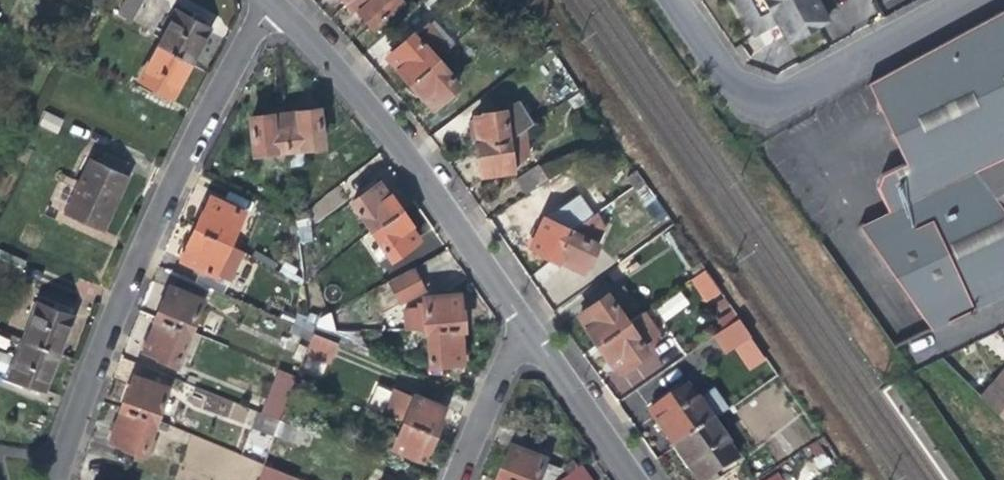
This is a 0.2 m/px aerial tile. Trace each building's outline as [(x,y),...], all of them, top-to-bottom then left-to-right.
[(132,21),(143,0),(126,0),(118,15),(132,21)] [(351,1),(361,11),(366,17),(374,26),(398,3),(395,0),(352,0),(351,1)] [(516,0),(506,0),(503,2),(508,10),(518,4),(516,0)] [(827,12),(840,5),(837,0),(734,0),(755,38),(778,25),(784,36),(804,25),(800,18),(804,16),(808,23),(827,12)] [(354,17),(361,11),(351,1),(345,6),(354,17)] [(975,26),(896,69),(866,86),(907,163),(883,176),(879,189),(892,214),(863,229),(921,319),(929,331),(942,325),(984,306),(1003,296),(1003,11),(975,26)] [(175,12),(157,46),(190,64),(201,44),(209,30),(175,12)] [(833,23),(827,12),(808,23),(804,16),(800,18),(804,25),(784,36),(790,47),(812,35),(833,23)] [(397,69),(410,83),(435,62),(448,50),(426,24),(412,36),(387,57),(397,69)] [(728,48),(738,62),(744,57),(734,43),(728,48)] [(178,87),(190,64),(157,46),(138,81),(171,99),(178,87)] [(456,86),(435,62),(410,83),(419,93),(431,108),(456,86)] [(586,101),(580,92),(570,98),(577,107),(586,101)] [(294,106),(281,108),(282,118),(295,116),(294,106)] [(475,135),(477,147),(505,144),(530,126),(517,107),(504,117),(502,116),(473,119),(475,135)] [(268,110),(269,120),(282,118),(281,108),(268,110)] [(58,134),(64,121),(46,112),(39,126),(58,134)] [(302,116),(295,116),(282,118),(286,151),(320,148),(316,114),(302,116)] [(254,155),(286,151),(282,118),(269,120),(260,120),(250,121),(254,155)] [(510,171),(505,144),(477,147),(479,165),(481,175),(510,171)] [(122,176),(129,163),(105,152),(99,165),(89,161),(65,214),(102,231),(114,206),(127,178),(122,176)] [(516,182),(524,195),(546,179),(537,166),(516,182)] [(633,187),(644,179),(638,171),(627,179),(633,187)] [(672,225),(674,223),(644,179),(633,187),(664,230),(672,225)] [(350,205),(370,232),(397,213),(387,201),(377,186),(350,205)] [(582,196),(558,212),(569,229),(593,214),(582,196)] [(202,215),(195,232),(225,245),(230,234),(250,243),(258,223),(209,201),(202,215)] [(306,213),(294,214),(295,223),(307,221),(306,213)] [(407,228),(397,213),(370,232),(379,244),(369,252),(379,265),(389,257),(390,260),(417,241),(407,228)] [(284,216),(285,224),(295,223),(294,214),(284,216)] [(538,251),(554,259),(567,233),(555,227),(541,220),(529,247),(538,251)] [(307,228),(307,221),(295,223),(296,230),(307,228)] [(286,231),(296,230),(295,223),(285,224),(286,231)] [(220,255),(225,245),(195,232),(186,251),(181,261),(229,282),(238,263),(220,255)] [(605,251),(567,233),(554,259),(573,268),(580,271),(582,268),(594,274),(605,251)] [(689,267),(695,276),(703,270),(697,261),(689,267)] [(416,266),(389,281),(401,302),(427,288),(416,266)] [(718,290),(703,270),(695,276),(691,278),(706,299),(718,290)] [(163,304),(157,320),(187,332),(200,301),(170,289),(163,304)] [(664,322),(690,304),(681,291),(655,309),(664,322)] [(404,332),(425,332),(458,330),(457,319),(455,296),(422,300),(423,305),(416,305),(416,309),(406,310),(406,312),(402,312),(404,332)] [(586,326),(598,343),(626,324),(606,296),(578,315),(586,326)] [(71,316),(68,315),(55,310),(37,303),(22,341),(56,355),(63,338),(71,316)] [(57,303),(55,310),(68,315),(70,308),(57,303)] [(631,362),(645,352),(640,345),(657,334),(642,312),(626,324),(598,343),(608,358),(618,371),(619,370),(622,375),(634,366),(631,362)] [(738,319),(712,337),(724,354),(750,336),(738,319)] [(174,364),(187,332),(157,320),(148,340),(144,351),(174,364)] [(316,320),(313,327),(324,331),(326,324),(316,320)] [(304,324),(302,330),(311,334),(313,327),(304,324)] [(321,338),(324,331),(313,327),(311,334),(321,338)] [(299,338),(308,341),(311,334),(302,330),(299,338)] [(460,346),(458,330),(425,332),(428,366),(461,363),(460,346)] [(335,344),(321,338),(311,334),(308,341),(303,353),(327,363),(335,344)] [(49,374),(56,355),(22,341),(8,377),(26,384),(39,389),(43,390),(49,374)] [(11,355),(0,351),(0,372),(5,373),(11,355)] [(998,372),(977,396),(1003,421),(1003,364),(998,372)] [(128,395),(122,412),(152,423),(164,390),(133,380),(128,395)] [(38,394),(39,389),(26,384),(24,389),(38,394)] [(660,432),(673,450),(710,424),(684,388),(664,402),(660,397),(649,404),(653,410),(648,413),(660,432)] [(189,411),(243,419),(246,400),(192,392),(189,411)] [(413,397),(402,423),(429,435),(435,421),(441,409),(413,397)] [(271,410),(268,418),(278,422),(281,414),(271,410)] [(141,452),(152,423),(122,412),(116,428),(111,441),(141,452)] [(291,418),(281,414),(278,422),(288,426),(291,418)] [(273,435),(276,429),(278,422),(268,418),(264,416),(260,430),(273,435)] [(285,433),(288,426),(278,422),(276,429),(285,433)] [(424,449),(429,435),(402,423),(392,449),(419,460),(424,449)] [(710,424),(673,450),(685,468),(693,479),(718,479),(715,475),(736,461),(710,424)] [(540,466),(510,454),(505,466),(499,479),(534,479),(540,466)] [(562,472),(567,477),(576,470),(572,464),(562,472)] [(257,479),(293,479),(262,465),(257,479)] [(540,466),(534,479),(553,479),(556,472),(540,466)] [(576,470),(567,477),(563,479),(588,479),(579,468),(576,470)]
